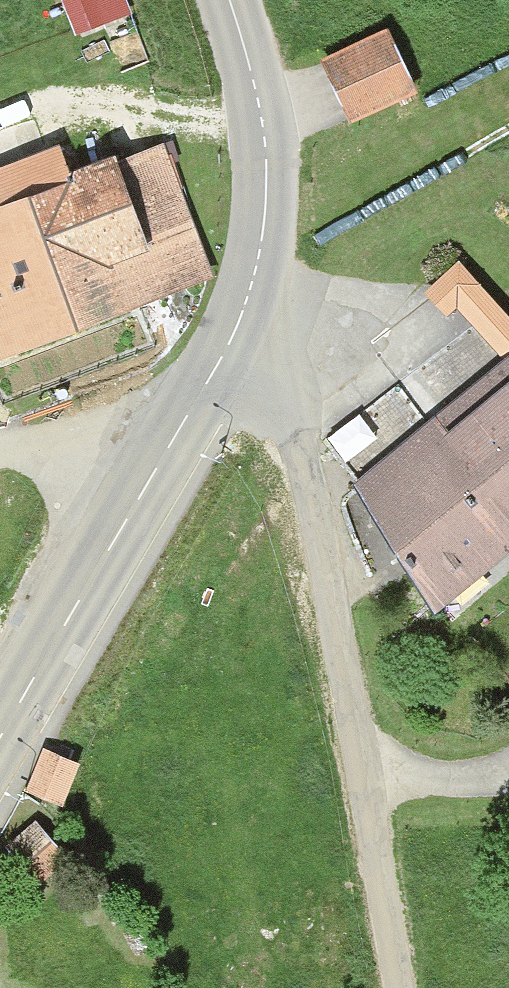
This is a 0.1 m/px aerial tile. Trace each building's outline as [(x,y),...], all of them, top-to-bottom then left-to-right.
[(79,26),(136,6),(133,0),(70,0),(79,26)] [(323,57),(346,111),(407,84),(383,30),(323,57)] [(191,274),(141,149),(0,205),(0,350),(191,274)] [(508,340),(508,301),(460,251),(431,279),(499,349),(508,340)] [(441,593),(508,536),(508,372),(360,497),(441,593)]
